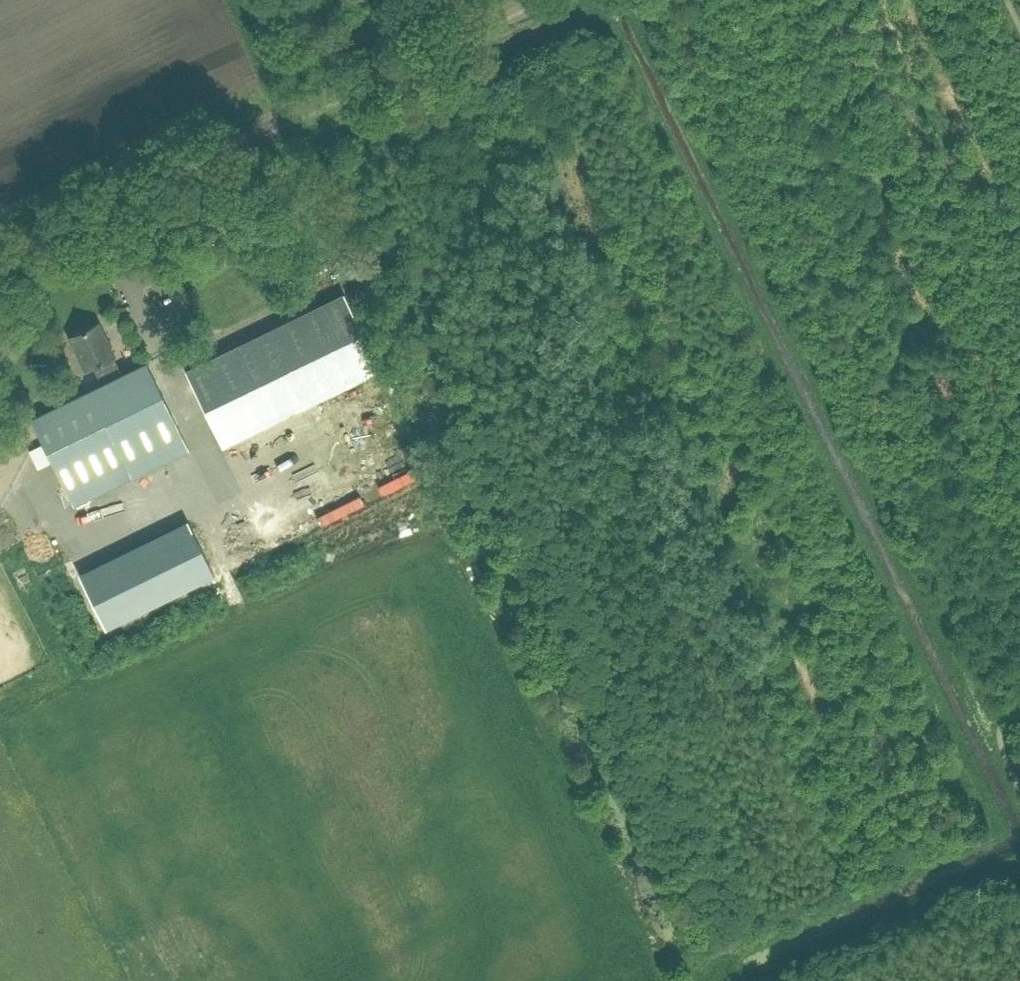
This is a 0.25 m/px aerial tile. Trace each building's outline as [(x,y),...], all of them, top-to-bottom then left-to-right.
[(343,292),(185,370),(222,445),(380,368),(343,292)] [(30,418),(73,505),(188,449),(145,362),(121,374),(112,356),(114,355),(98,322),(69,337),(85,369),(93,365),(101,383),(89,390),(30,418)] [(274,531),(272,519),(257,522),(260,534),(274,531)] [(186,524),(79,579),(103,627),(211,573),(186,524)] [(241,536),(247,546),(259,539),(253,529),(241,536)]
